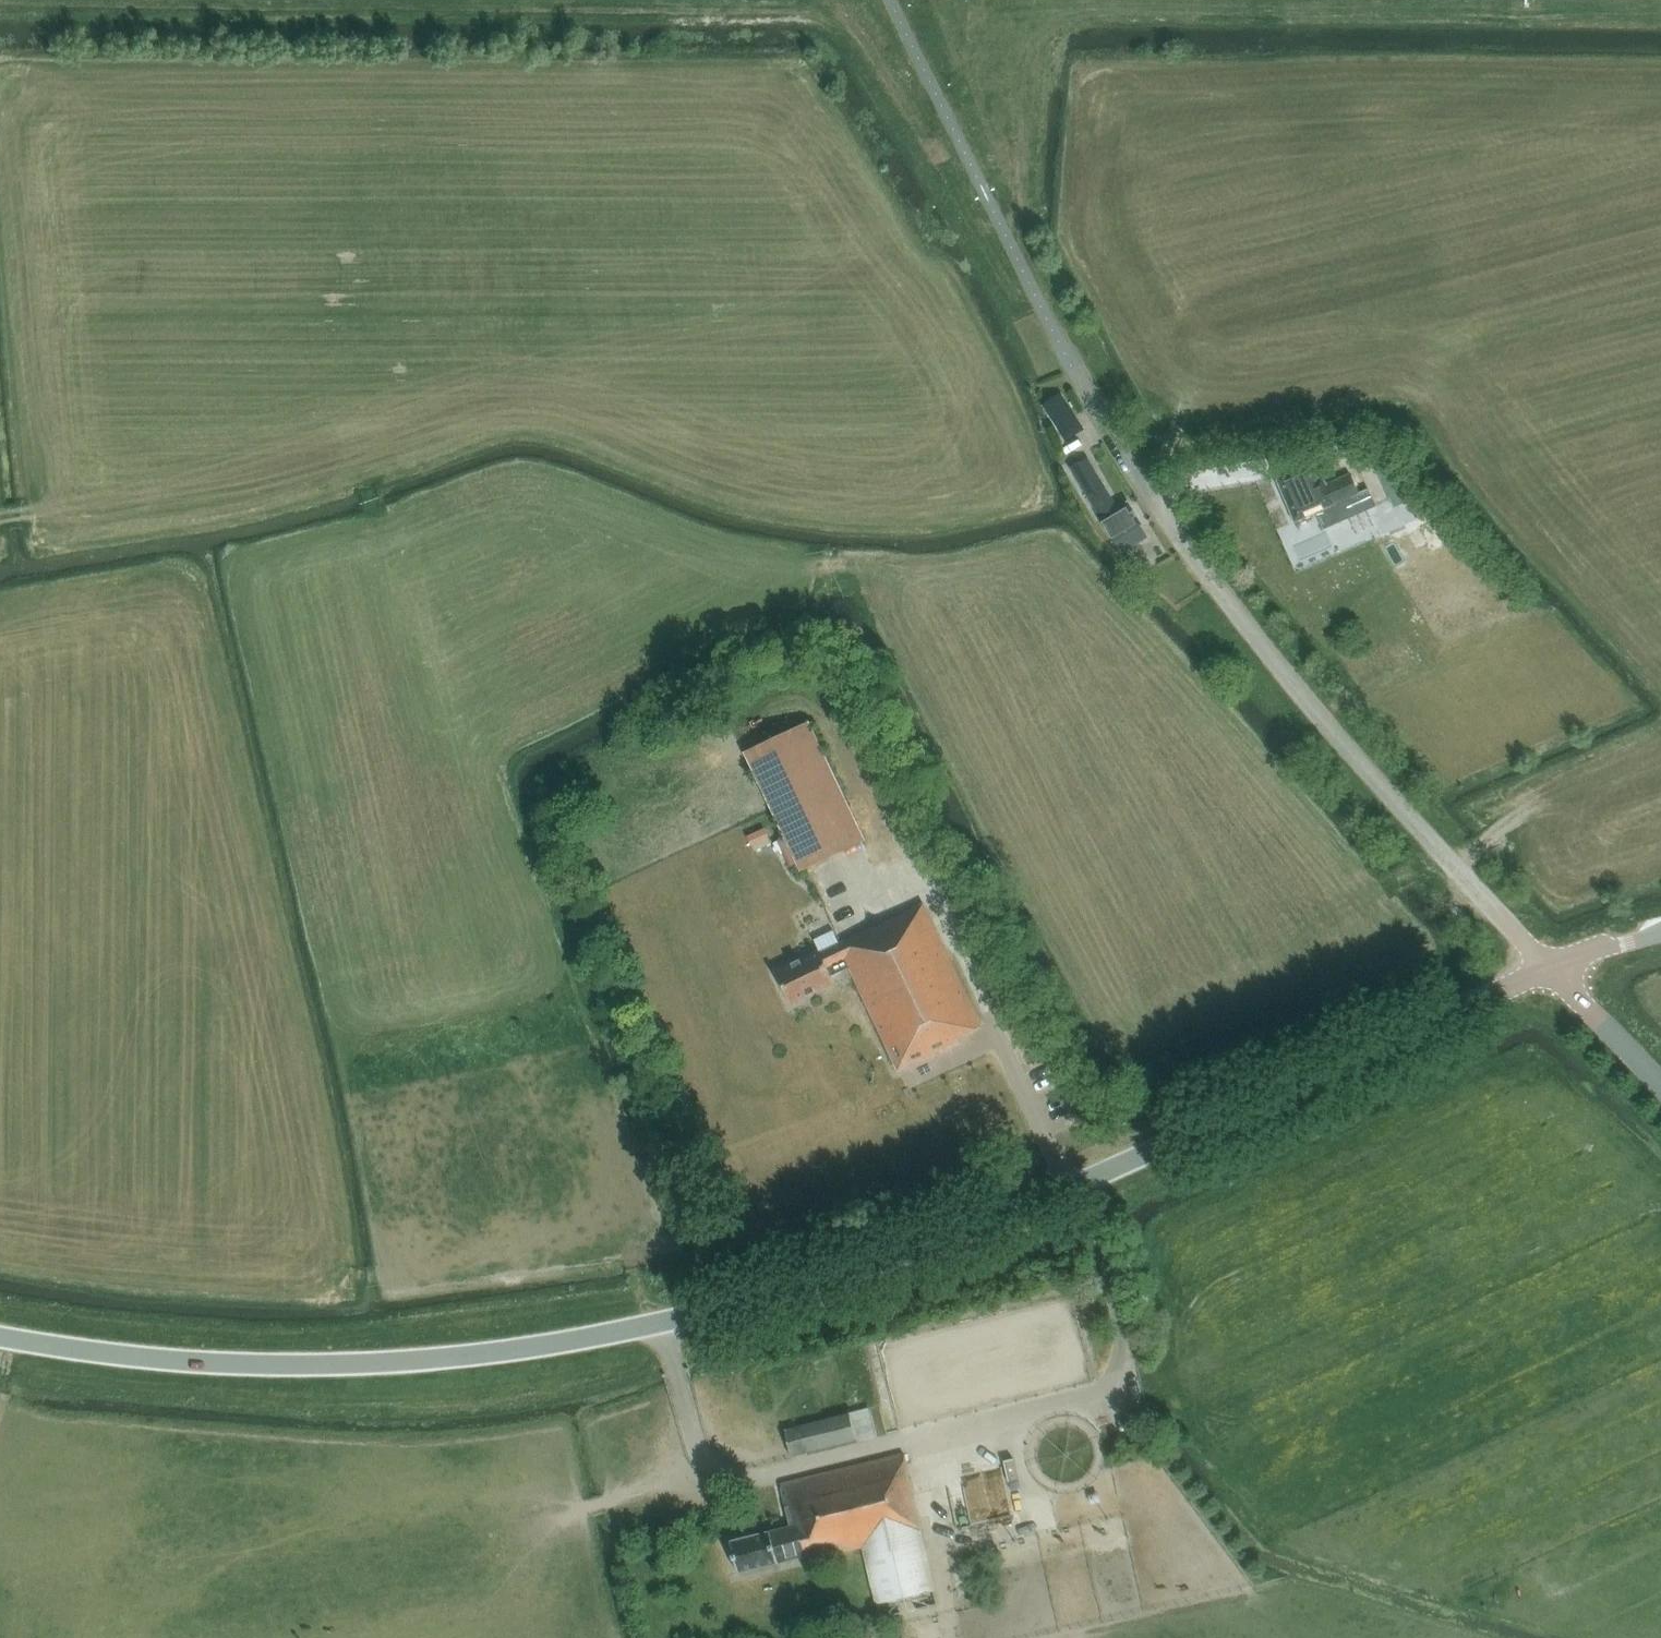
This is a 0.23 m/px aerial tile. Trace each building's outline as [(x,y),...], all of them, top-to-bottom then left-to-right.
[(1058,429),(1078,417),(1062,392),(1059,394),(1057,390),(1044,399),(1046,402),(1042,404),(1058,429)] [(1417,497),(1391,435),(1364,447),(1391,508),(1417,497)] [(1141,527),(1142,526),(1128,503),(1118,509),(1088,458),(1072,468),(1102,518),(1101,519),(1115,542),(1141,527)] [(1333,505),(1359,494),(1351,475),(1326,486),(1323,480),(1319,482),(1313,467),(1301,473),(1299,469),(1277,478),(1295,522),(1317,512),(1316,508),(1331,502),(1333,505)] [(1115,542),(1122,554),(1148,538),(1141,527),(1115,542)] [(748,751),(804,869),(874,836),(863,811),(851,816),(807,723),(748,751)] [(767,833),(764,826),(747,834),(750,841),(767,833)] [(956,1038),(982,1026),(924,904),(838,943),(839,944),(821,953),(820,953),(819,951),(819,950),(777,970),(792,1003),(834,983),(829,971),(847,962),(898,1070),(958,1042),(956,1038)] [(814,940),(819,950),(819,951),(820,953),(821,953),(839,944),(838,943),(833,931),(814,940)] [(984,1185),(995,1181),(990,1169),(979,1173),(984,1185)] [(839,1416),(786,1429),(793,1457),(856,1440),(875,1435),(868,1408),(849,1413),(839,1416)] [(921,1533),(919,1522),(904,1453),(781,1484),(790,1526),(730,1541),(738,1572),(804,1555),(805,1560),(863,1547),(879,1618),(935,1604),(919,1533),(921,1533)]
